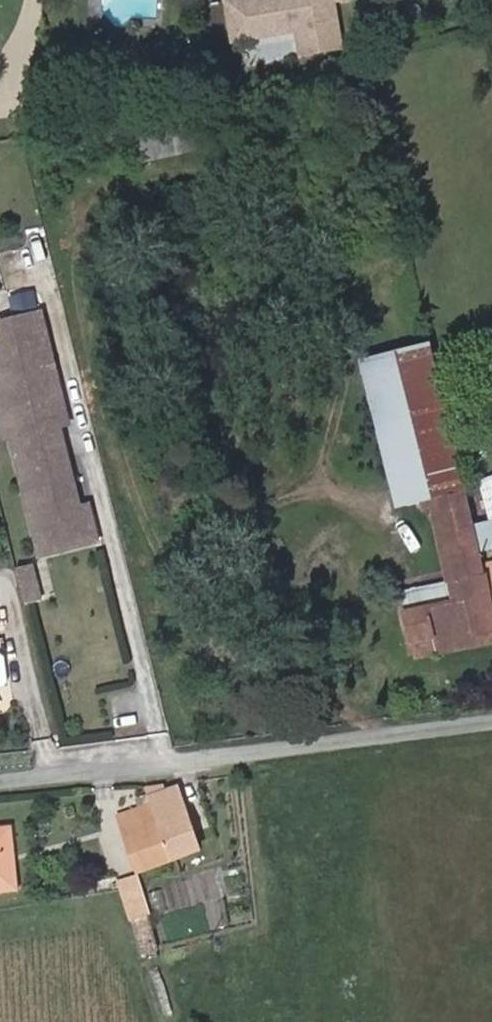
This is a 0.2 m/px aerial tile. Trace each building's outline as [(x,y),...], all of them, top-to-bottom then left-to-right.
[(237,0),(222,0),(228,41),(243,38),(237,0)] [(243,38),(293,30),(296,55),(338,48),(330,1),(338,0),(237,0),(243,38)] [(397,0),(380,0),(377,9),(392,14),(397,0)] [(194,147),(186,111),(127,123),(135,159),(194,147)] [(0,320),(0,324),(4,340),(0,341),(0,382),(8,381),(21,433),(10,436),(36,538),(64,531),(69,548),(97,541),(91,517),(82,519),(65,452),(39,459),(33,434),(43,431),(36,403),(61,397),(39,311),(0,320)] [(463,491),(430,343),(361,361),(398,507),(422,502),(463,491)] [(8,381),(0,382),(0,394),(4,411),(14,409),(8,381)] [(61,397),(36,403),(43,431),(59,427),(68,425),(61,397)] [(43,431),(33,434),(39,459),(65,452),(59,427),(43,431)] [(480,481),(490,519),(491,519),(491,478),(480,481)] [(463,491),(422,502),(424,509),(431,507),(438,506),(456,585),(459,597),(425,604),(427,612),(405,617),(410,644),(432,640),(435,656),(457,651),(455,641),(491,634),(491,617),(481,569),(478,553),(471,527),(463,491)] [(82,519),(91,517),(88,506),(80,508),(82,519)] [(456,585),(438,506),(431,507),(449,587),(456,585)] [(471,527),(478,553),(491,550),(491,522),(471,527)] [(64,531),(36,538),(40,555),(69,548),(64,531)] [(39,600),(30,563),(16,567),(25,603),(39,600)] [(481,569),(491,617),(491,566),(481,569)] [(425,604),(459,597),(456,585),(449,587),(401,596),(405,617),(427,612),(425,604)] [(491,644),(491,634),(455,641),(457,651),(491,644)] [(435,656),(432,640),(410,644),(413,660),(435,656)] [(199,849),(177,787),(164,792),(163,786),(146,787),(148,794),(135,798),(138,809),(119,816),(138,872),(199,849)] [(9,829),(0,830),(0,890),(15,888),(9,829)] [(149,916),(136,875),(117,880),(130,921),(133,920),(149,916)] [(158,950),(149,916),(133,920),(143,954),(158,950)]
